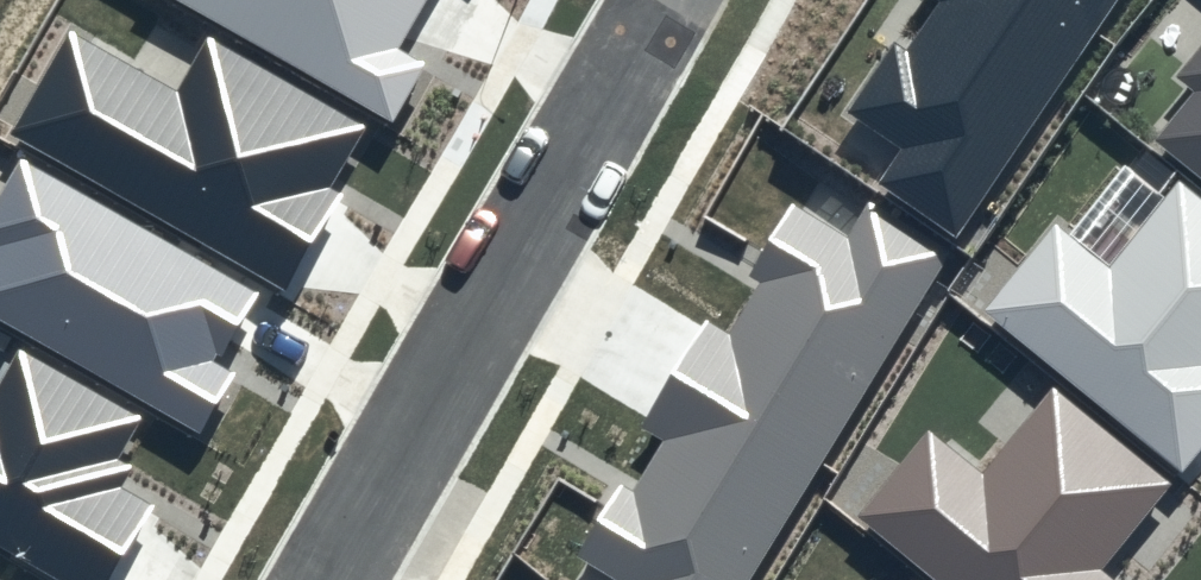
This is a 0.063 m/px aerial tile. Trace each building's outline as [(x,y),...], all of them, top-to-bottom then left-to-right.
[(392,124),(426,64),(399,49),(427,0),(174,0),(392,124)] [(940,3),(907,51),(894,42),(846,113),(898,149),(874,184),(956,240),(1119,0),(935,0),(940,3)] [(177,90),(68,28),(7,134),(285,293),(341,195),(330,189),(366,127),(208,36),(177,90)] [(1175,76),(1196,93),(1156,141),(1200,179),(1200,45),(1175,76)] [(262,290),(19,152),(0,186),(0,321),(199,434),(234,374),(211,361),(216,353),(223,357),(262,290)] [(1177,181),(1109,264),(1056,221),(983,309),(1182,471),(1200,448),(1200,200),(1177,181)] [(870,206),(849,241),(793,207),(750,277),(759,283),(730,332),(706,318),(639,429),(661,442),(632,490),(619,482),(574,556),(614,579),(745,579),(945,251),(870,206)] [(19,347),(0,381),(0,552),(51,579),(108,579),(149,507),(119,490),(131,467),(118,460),(142,416),(19,347)] [(1054,389),(985,472),(927,425),(853,516),(932,579),(1111,579),(1099,570),(1170,483),(1054,389)]
